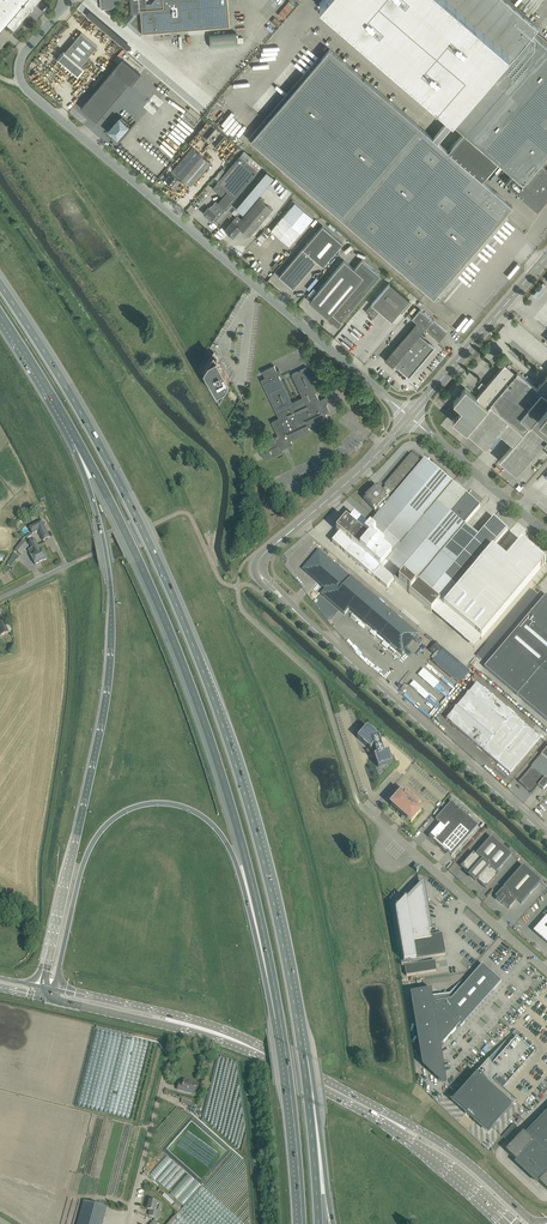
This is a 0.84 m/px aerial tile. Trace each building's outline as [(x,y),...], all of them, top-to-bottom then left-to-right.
[(14,31),(31,10),(30,9),(35,4),(36,5),(40,0),(0,0),(0,32),(6,24),(14,31)] [(101,9),(107,8),(112,8),(119,0),(100,0),(101,9)] [(131,14),(140,13),(142,33),(153,32),(230,26),(228,0),(130,0),(131,14)] [(497,161),(504,167),(512,174),(505,182),(533,206),(537,210),(546,198),(546,170),(540,164),(546,156),(546,45),(533,33),(538,27),(506,0),(322,0),(320,2),(452,116),(433,138),(329,49),(251,140),(434,297),(512,206),(482,179),(497,161)] [(64,50),(57,58),(78,75),(85,68),(84,67),(91,60),(87,57),(97,45),(86,36),(82,32),(65,51),(64,50)] [(236,32),(209,34),(210,47),(237,45),(236,32)] [(113,69),(81,107),(97,120),(128,82),(131,85),(140,74),(122,58),(113,69)] [(225,110),(214,125),(219,128),(221,125),(226,128),(230,122),(231,123),(235,117),(225,110)] [(130,123),(121,116),(109,130),(111,132),(110,133),(114,137),(115,136),(117,138),(130,123)] [(177,165),(173,169),(191,185),(200,175),(210,163),(198,152),(194,148),(192,147),(177,165)] [(234,198),(258,171),(262,166),(244,150),(240,155),(216,183),(213,188),(223,196),(218,202),(216,200),(205,213),(216,221),(220,216),(229,206),(235,199),(234,198)] [(181,179),(171,171),(165,179),(169,182),(170,181),(171,183),(175,187),(181,179)] [(229,225),(225,229),(233,236),(240,228),(250,237),(254,232),(273,209),(259,198),(241,219),(237,215),(232,222),(229,225)] [(289,245),(301,232),(313,217),(295,202),(282,216),(271,230),(289,245)] [(293,288),(317,260),(323,265),(343,242),(323,225),(303,248),(279,276),(293,288)] [(346,253),(352,247),(349,244),(343,250),(346,253)] [(362,260),(354,268),(344,260),(310,301),(330,318),(329,318),(331,320),(332,320),(338,325),(365,293),(367,295),(370,290),(369,289),(380,275),(362,260)] [(515,261),(506,275),(510,278),(519,264),(515,261)] [(312,282),(303,293),(305,295),(314,284),(312,282)] [(369,307),(365,311),(370,315),(374,318),(380,311),(392,321),(396,316),(409,301),(410,300),(389,283),(389,284),(388,284),(369,307)] [(493,289),(482,302),(486,305),(497,292),(493,289)] [(413,318),(417,322),(425,328),(438,340),(446,331),(420,309),(413,318)] [(459,329),(462,332),(472,320),(466,314),(459,322),(463,325),(459,329)] [(409,377),(434,347),(420,334),(425,328),(417,322),(391,352),(385,359),(393,366),(395,363),(399,367),(398,368),(409,377)] [(353,354),(359,347),(349,337),(342,344),(353,354)] [(208,361),(204,368),(217,391),(225,387),(229,379),(214,351),(208,361)] [(516,373),(505,364),(486,386),(484,385),(481,389),(483,390),(476,397),(465,388),(453,402),(462,409),(452,420),(467,432),(486,448),(499,432),(514,444),(500,460),(517,475),(544,442),(546,444),(546,375),(537,387),(518,371),(516,373)] [(292,374),(295,379),(303,397),(292,402),(282,379),(281,379),(274,365),(262,371),(262,373),(263,372),(265,377),(261,379),(279,418),(271,421),(278,436),(260,444),(262,449),(261,452),(263,458),(266,459),(282,452),(283,449),(283,448),(292,443),(291,439),(310,430),(308,426),(328,417),(326,413),(328,412),(329,410),(326,405),(324,404),(323,405),(321,401),(320,401),(316,392),(315,389),(315,387),(316,387),(306,367),(292,374)] [(444,413),(448,416),(453,410),(450,407),(444,413)] [(337,537),(333,542),(345,553),(350,557),(373,576),(386,588),(387,589),(394,580),(407,591),(431,612),(439,602),(444,605),(481,638),(545,562),(521,542),(506,560),(492,548),(508,530),(494,518),(478,537),(464,525),(480,506),(466,495),(452,483),(425,459),(422,463),(411,454),(384,485),(386,486),(382,491),(377,486),(363,499),(375,511),(376,510),(379,513),(368,527),(354,515),(349,521),(346,519),(334,534),(337,537)] [(50,538),(42,520),(29,527),(32,534),(38,531),(43,541),(50,538)] [(47,559),(45,553),(42,549),(40,550),(35,539),(29,542),(32,548),(33,547),(38,556),(39,555),(40,558),(41,562),(47,559)] [(21,555),(28,545),(22,540),(15,550),(21,555)] [(35,565),(41,562),(40,558),(39,555),(38,556),(33,547),(32,548),(30,549),(28,550),(31,555),(35,565)] [(321,593),(321,594),(344,613),(349,608),(402,653),(418,635),(318,550),(302,569),(325,588),(321,593)] [(12,567),(19,556),(13,553),(11,556),(12,556),(7,564),(12,567)] [(484,667),(515,694),(546,657),(546,596),(546,595),(484,667)] [(515,694),(546,721),(546,657),(515,694)] [(510,774),(540,738),(481,688),(451,723),(510,774)] [(393,763),(389,751),(384,753),(380,740),(381,739),(370,730),(367,727),(357,738),(360,741),(371,750),(373,747),(376,755),(374,756),(378,768),(393,763)] [(518,782),(532,794),(538,786),(543,790),(546,786),(546,749),(518,782)] [(405,797),(401,794),(402,793),(391,805),(392,805),(403,815),(402,815),(403,816),(403,815),(406,817),(405,818),(406,818),(411,822),(410,822),(411,823),(421,811),(421,810),(421,811),(418,809),(420,806),(407,794),(405,797)] [(452,856),(478,826),(452,802),(435,820),(436,820),(440,824),(428,837),(437,845),(438,844),(442,848),(441,849),(446,853),(447,852),(452,856)] [(476,880),(486,889),(498,875),(496,873),(512,856),(491,837),(475,855),(473,853),(461,867),(471,875),(470,876),(475,881),(476,880)] [(521,904),(541,882),(523,866),(503,888),(504,888),(502,890),(495,897),(498,900),(499,899),(502,902),(501,902),(509,909),(516,902),(515,901),(516,900),(521,904)] [(428,918),(422,885),(407,902),(406,899),(395,910),(406,976),(436,971),(434,961),(429,962),(428,958),(446,955),(442,934),(431,936),(429,924),(431,924),(430,917),(428,918)] [(534,931),(535,932),(535,933),(546,943),(546,916),(534,931)] [(460,1028),(501,981),(482,964),(466,982),(463,979),(450,994),(432,996),(431,989),(410,993),(410,994),(412,994),(423,1066),(448,1038),(449,1039),(452,1036),(451,1035),(459,1026),(460,1028)] [(516,1101),(510,1095),(503,1089),(535,1053),(517,1037),(521,1033),(516,1029),(488,1060),(457,1096),(456,1095),(455,1095),(456,1096),(452,1101),(466,1113),(465,1114),(466,1113),(474,1120),(474,1121),(474,1122),(475,1121),(488,1133),(492,1128),(493,1129),(494,1129),(493,1128),(516,1101)] [(195,1092),(195,1089),(197,1083),(184,1080),(183,1084),(179,1083),(178,1090),(186,1092),(186,1090),(195,1092)] [(193,1106),(194,1101),(182,1098),(181,1102),(193,1106)] [(506,1151),(516,1161),(517,1159),(540,1181),(539,1182),(546,1190),(546,1111),(526,1133),(524,1131),(510,1146),(506,1151)] [(149,1174),(178,1200),(195,1180),(166,1155),(149,1174)] [(202,1187),(169,1223),(244,1223),(202,1187)] [(162,1203),(156,1202),(150,1200),(147,1209),(150,1210),(149,1216),(158,1218),(162,1203)] [(107,1207),(102,1205),(84,1201),(78,1223),(103,1223),(107,1207)]
